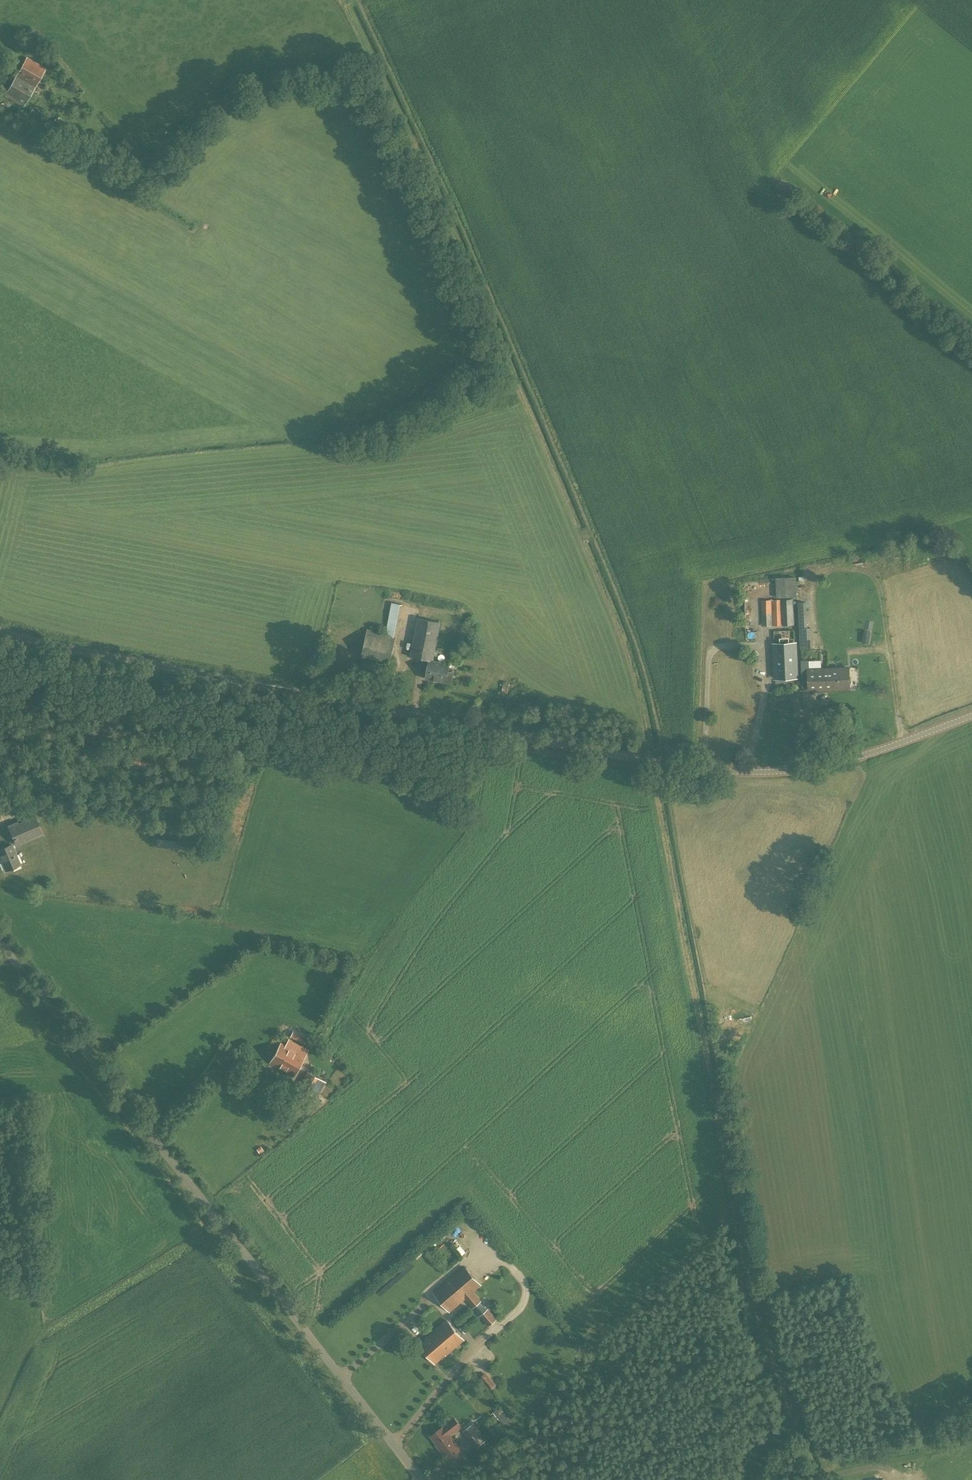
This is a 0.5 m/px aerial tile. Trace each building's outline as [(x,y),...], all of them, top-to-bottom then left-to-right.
[(23,107),(45,68),(27,57),(4,96),(23,107)] [(127,153),(134,148),(124,138),(118,143),(127,153)] [(796,575),(775,576),(776,597),(797,596),(796,575)] [(792,597),(761,599),(762,626),(794,624),(792,597)] [(392,602),(386,632),(367,628),(362,657),(391,663),(402,604),(392,602)] [(434,661),(441,622),(418,616),(410,656),(434,661)] [(809,628),(799,629),(800,649),(810,649),(809,628)] [(775,678),(795,677),(794,644),(774,645),(775,678)] [(454,671),(448,670),(449,664),(428,660),(426,678),(452,684),(454,671)] [(808,690),(849,689),(848,668),(807,669),(808,690)] [(211,826),(220,829),(225,815),(216,812),(211,826)] [(8,827),(16,845),(42,834),(34,816),(8,827)] [(175,849),(176,839),(173,838),(172,837),(158,835),(156,847),(175,849)] [(6,871),(20,865),(12,845),(0,850),(0,858),(6,871)] [(293,1076),(305,1058),(309,1051),(288,1039),(284,1046),(280,1044),(269,1063),(293,1076)] [(313,1097),(317,1100),(326,1083),(314,1076),(308,1073),(302,1083),(299,1089),(301,1090),(313,1097)] [(480,1300),(473,1291),(480,1285),(465,1266),(434,1292),(450,1311),(465,1298),(473,1307),(480,1300)] [(488,1309),(481,1316),(488,1325),(496,1318),(488,1309)] [(447,1321),(430,1336),(446,1354),(463,1340),(447,1321)] [(446,1354),(430,1336),(429,1337),(429,1338),(420,1345),(435,1362),(445,1353),(446,1354)] [(499,1420),(506,1415),(499,1407),(493,1413),(499,1420)] [(460,1450),(449,1435),(455,1431),(460,1428),(453,1419),(448,1422),(449,1423),(431,1437),(439,1447),(438,1448),(447,1460),(460,1450)] [(486,1439),(477,1428),(468,1436),(476,1446),(486,1439)]
